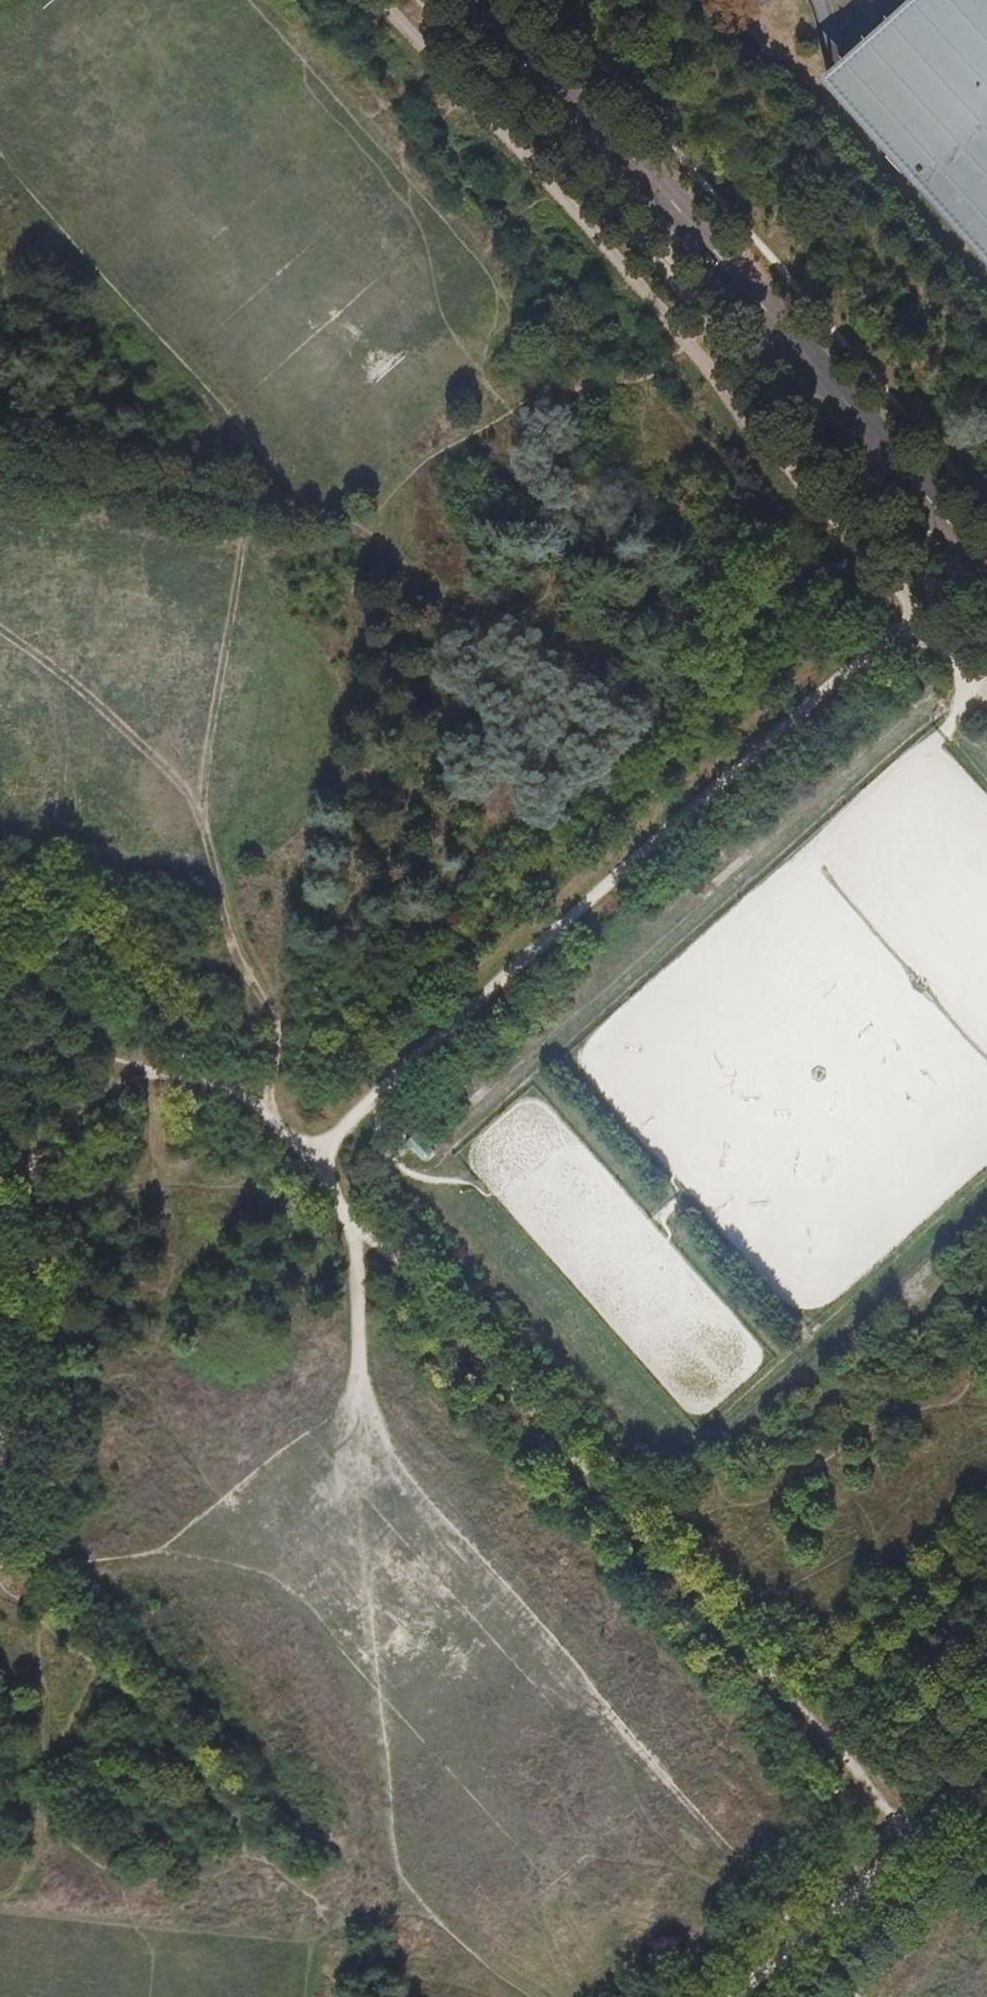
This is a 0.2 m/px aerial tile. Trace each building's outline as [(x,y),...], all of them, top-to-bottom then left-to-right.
[(986,246),(986,0),(933,0),(851,74),(841,83),(986,246)] [(415,1132),(404,1143),(425,1163),(436,1152),(415,1132)]
